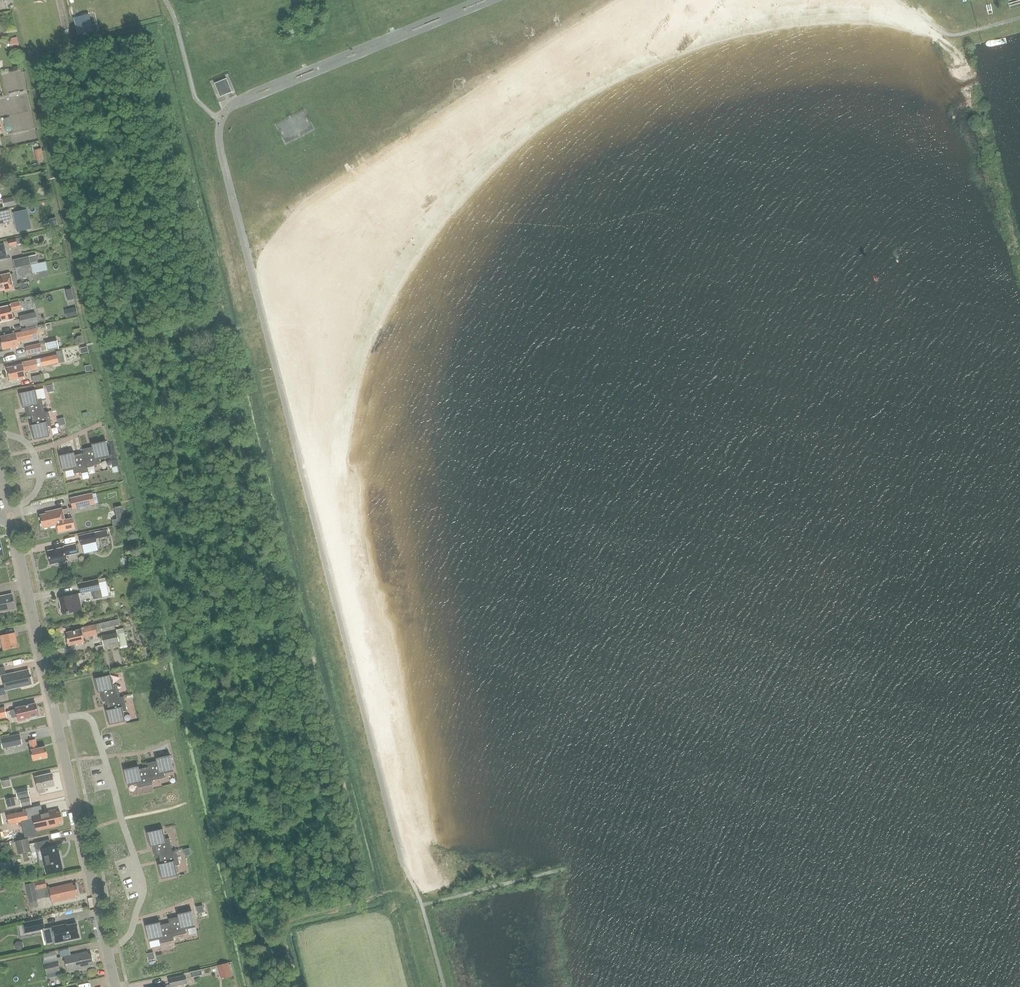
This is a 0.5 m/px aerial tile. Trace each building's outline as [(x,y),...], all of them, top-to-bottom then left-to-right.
[(89,14),(82,16),(86,33),(93,32),(89,14)] [(82,16),(73,18),(78,35),(86,33),(82,16)] [(10,42),(12,48),(20,46),(18,38),(12,39),(12,41),(10,42)] [(226,79),(214,84),(218,94),(222,93),(223,96),(229,93),(227,90),(231,89),(226,79)] [(307,111),(280,120),(287,142),(314,133),(307,111)] [(1,199),(3,207),(15,205),(13,197),(1,199)] [(10,218),(9,210),(0,212),(0,221),(10,218)] [(27,211),(12,214),(16,233),(31,230),(27,211)] [(16,239),(8,241),(9,248),(17,246),(16,239)] [(36,255),(13,260),(15,266),(15,270),(16,269),(16,268),(38,263),(37,262),(36,255)] [(38,263),(16,268),(16,269),(18,278),(33,274),(33,273),(48,270),(46,262),(38,263)] [(14,290),(10,273),(0,276),(0,291),(5,290),(5,292),(14,290)] [(21,310),(19,302),(10,304),(11,305),(0,308),(0,322),(14,319),(12,311),(21,310)] [(76,308),(68,310),(70,318),(78,316),(76,308)] [(21,317),(23,327),(39,323),(37,313),(21,317)] [(0,337),(0,338),(3,350),(11,348),(11,350),(18,348),(18,347),(19,347),(18,343),(30,340),(38,338),(36,329),(28,331),(0,337)] [(57,339),(45,342),(46,344),(47,351),(59,349),(57,340),(57,339)] [(26,347),(27,355),(42,352),(41,344),(26,347)] [(39,370),(38,367),(43,366),(43,367),(59,363),(58,355),(22,364),(22,366),(7,369),(10,381),(18,380),(18,381),(25,379),(25,378),(27,378),(25,373),(39,370)] [(32,377),(33,383),(42,380),(41,374),(32,377)] [(36,390),(20,394),(23,408),(25,407),(27,417),(31,416),(45,413),(42,399),(38,400),(36,390)] [(33,425),(31,426),(34,440),(50,437),(48,427),(52,426),(49,412),(45,413),(31,416),(33,425)] [(92,448),(83,450),(84,453),(87,467),(101,464),(100,460),(110,458),(106,442),(92,445),(92,448)] [(74,453),(60,456),(63,472),(73,470),(74,474),(88,471),(87,467),(84,453),(75,455),(74,453)] [(72,509),(79,508),(94,505),(92,494),(70,499),(72,509)] [(117,519),(112,520),(113,526),(125,524),(122,507),(115,508),(117,519)] [(59,533),(74,530),(72,518),(65,520),(62,509),(45,512),(46,514),(39,515),(42,529),(57,525),(59,533)] [(108,530),(80,536),(82,546),(98,542),(97,539),(108,536),(107,534),(108,534),(108,530)] [(65,555),(77,553),(75,545),(63,547),(63,548),(48,551),(50,564),(59,562),(59,564),(65,562),(65,561),(66,560),(65,555)] [(99,580),(79,584),(81,594),(92,591),(93,594),(94,599),(103,597),(99,580)] [(15,609),(12,593),(0,596),(0,612),(15,609)] [(79,594),(59,599),(63,615),(83,610),(81,605),(79,594)] [(134,595),(130,603),(137,607),(141,599),(134,595)] [(117,619),(97,624),(99,630),(119,625),(117,619)] [(81,629),(65,632),(68,645),(76,644),(76,645),(83,644),(82,642),(84,642),(83,637),(97,634),(95,625),(80,628),(81,629)] [(117,632),(101,636),(103,644),(95,646),(97,652),(127,645),(123,628),(116,629),(117,632)] [(18,647),(15,632),(0,635),(0,636),(3,650),(18,647)] [(5,690),(31,684),(28,669),(2,675),(5,689),(5,690)] [(111,676),(95,679),(95,681),(98,693),(99,693),(101,693),(103,702),(107,702),(106,700),(120,697),(117,684),(113,685),(111,676)] [(108,710),(106,711),(109,725),(125,721),(123,712),(127,711),(124,696),(120,697),(106,700),(107,702),(108,710)] [(12,717),(17,716),(18,721),(30,719),(29,717),(38,715),(35,704),(15,708),(16,709),(10,710),(12,717)] [(22,745),(20,735),(9,737),(0,739),(3,750),(22,745)] [(33,761),(48,757),(45,747),(37,748),(35,739),(29,740),(32,750),(30,750),(33,761)] [(157,761),(147,763),(148,767),(151,781),(152,781),(165,778),(164,774),(174,772),(171,756),(156,759),(157,761)] [(139,767),(124,770),(128,786),(138,784),(139,788),(153,785),(152,781),(151,781),(148,767),(139,769),(139,767)] [(44,788),(54,786),(51,773),(35,777),(39,793),(45,792),(44,788)] [(9,780),(2,781),(3,788),(11,786),(9,780)] [(28,788),(16,791),(17,800),(20,799),(30,797),(28,788)] [(14,798),(6,800),(8,807),(16,806),(14,798)] [(30,798),(20,800),(21,805),(21,807),(32,805),(30,798)] [(59,821),(62,821),(60,812),(57,812),(56,810),(33,815),(34,819),(36,829),(60,824),(59,821)] [(26,811),(7,815),(8,825),(22,822),(28,820),(26,811)] [(28,820),(22,822),(25,838),(28,838),(37,836),(36,829),(34,819),(28,820)] [(163,829),(147,833),(150,847),(153,846),(155,856),(159,855),(173,852),(172,851),(169,838),(165,839),(163,829)] [(25,838),(15,840),(18,854),(31,851),(28,838),(25,838)] [(46,872),(63,869),(57,845),(51,846),(49,839),(35,843),(36,850),(40,849),(46,872)] [(161,864),(158,865),(162,879),(178,875),(175,865),(179,865),(176,851),(172,851),(173,852),(159,855),(161,864)] [(46,880),(26,884),(31,903),(38,901),(37,899),(35,890),(43,888),(45,897),(46,898),(51,897),(52,902),(75,897),(75,894),(78,894),(76,885),(73,886),(73,883),(50,888),(49,887),(47,887),(46,880)] [(178,917),(169,919),(169,923),(170,923),(173,936),(187,933),(186,929),(196,927),(192,911),(178,914),(178,917)] [(43,918),(23,923),(25,933),(46,929),(43,918)] [(160,922),(146,925),(149,942),(159,939),(160,943),(174,940),(173,936),(170,923),(169,923),(161,925),(160,922)] [(66,924),(52,927),(56,943),(79,938),(76,924),(67,926),(66,924)] [(55,952),(43,954),(45,961),(57,958),(55,952)] [(90,964),(93,963),(91,954),(88,955),(88,952),(64,957),(68,971),(91,966),(90,964)] [(153,953),(146,954),(148,961),(155,959),(153,953)] [(57,961),(44,964),(46,974),(60,971),(58,963),(57,961)] [(189,971),(191,977),(202,974),(200,968),(189,971)] [(169,978),(170,984),(170,986),(173,986),(188,984),(186,975),(169,978)]
